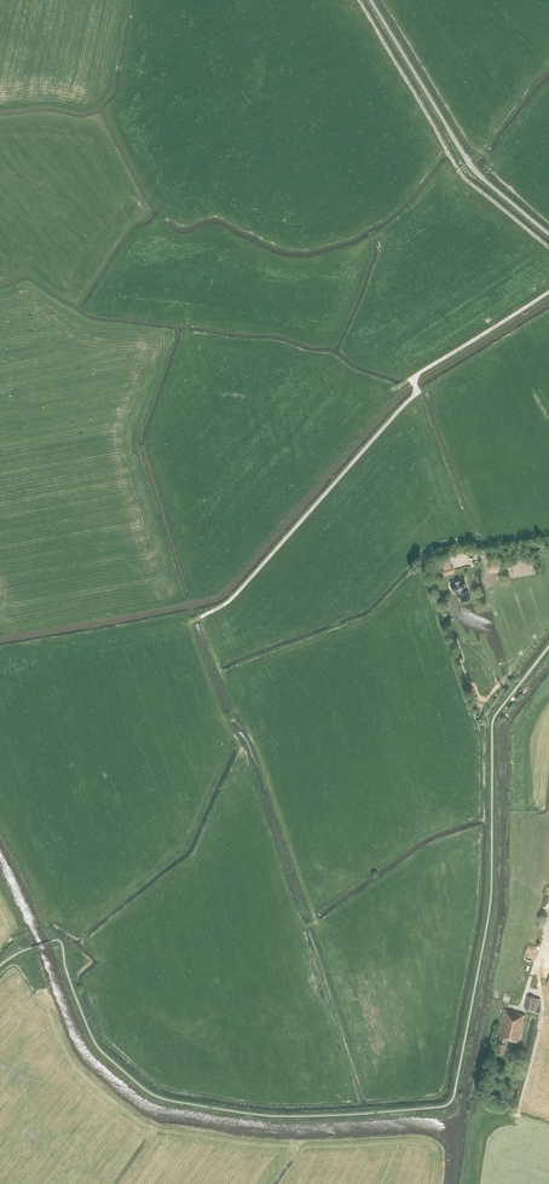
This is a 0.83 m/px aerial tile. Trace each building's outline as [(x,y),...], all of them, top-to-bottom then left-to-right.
[(443,569),(443,570),(452,567),(449,557),(440,559),(443,569)] [(503,568),(502,559),(490,561),(491,565),(488,565),(489,571),(500,569),(500,568),(503,568)] [(443,570),(445,576),(454,573),(453,567),(452,567),(443,570)] [(463,587),(467,586),(464,579),(460,581),(459,580),(455,581),(455,582),(450,583),(453,590),(457,589),(459,593),(457,594),(458,598),(460,597),(461,602),(471,599),(468,590),(465,592),(463,587)] [(537,1011),(540,999),(527,996),(525,1008),(537,1011)] [(519,1042),(525,1015),(519,1014),(520,1012),(504,1009),(499,1032),(501,1032),(497,1051),(504,1052),(505,1045),(506,1045),(508,1040),(519,1042)]
